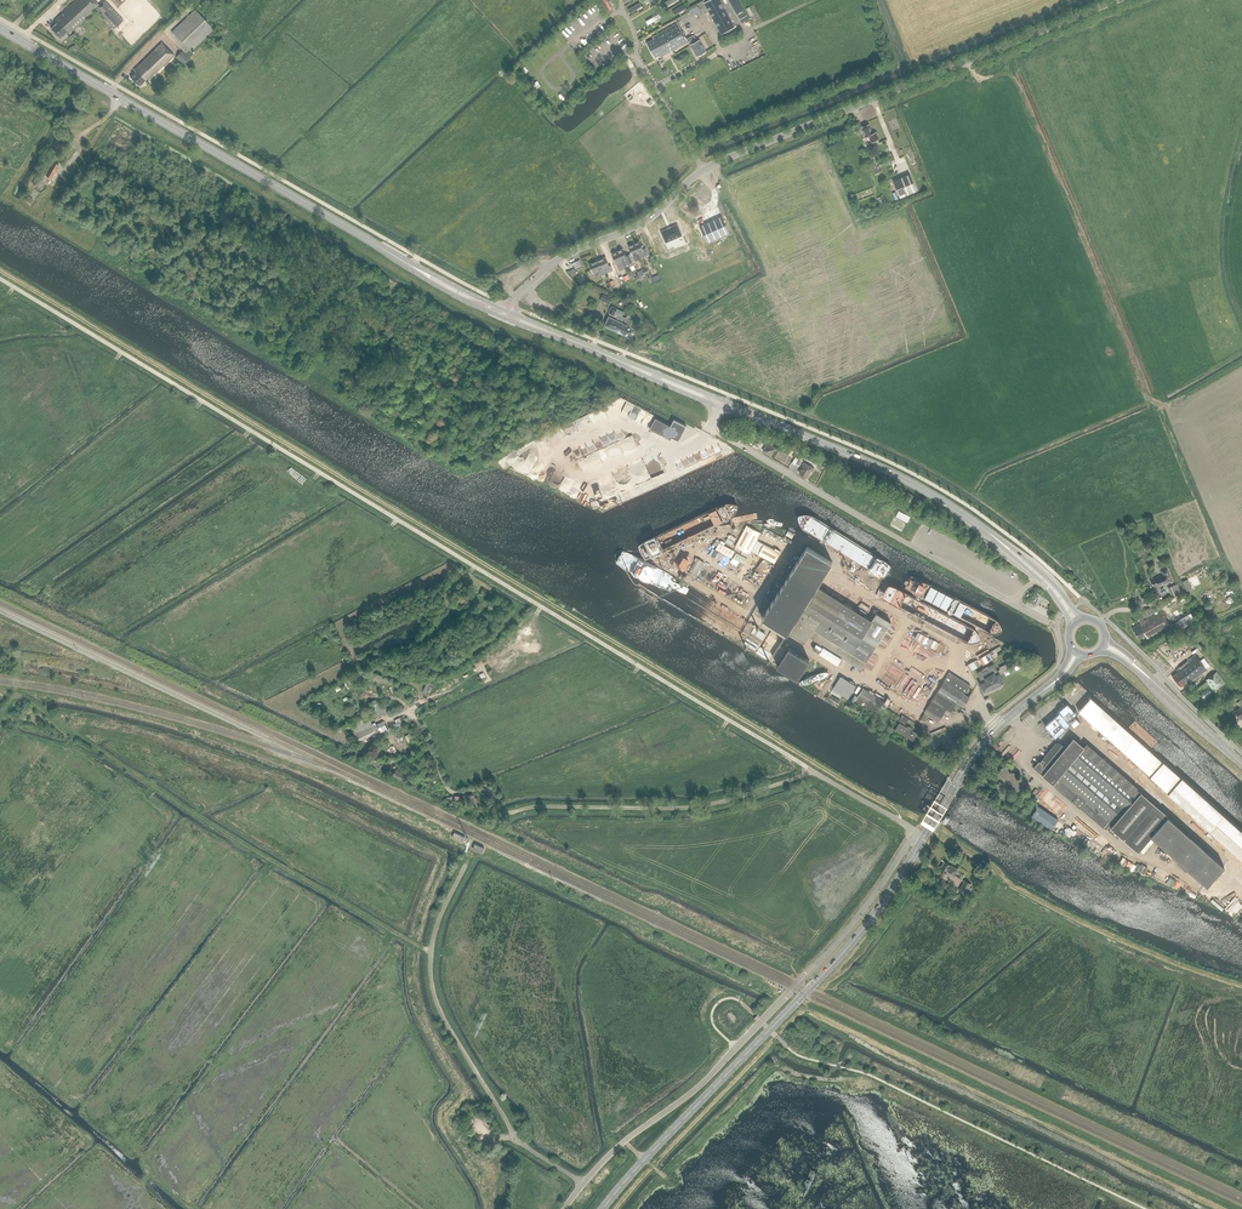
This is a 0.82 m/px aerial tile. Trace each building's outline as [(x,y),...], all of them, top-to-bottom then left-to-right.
[(67,32),(68,34),(72,30),(73,31),(96,9),(115,28),(123,20),(105,1),(99,6),(94,0),(76,0),(54,21),(56,23),(51,28),(60,38),(67,32)] [(607,11),(612,8),(608,2),(612,0),(600,0),(607,11)] [(704,2),(722,34),(735,27),(719,0),(708,0),(704,2)] [(640,3),(628,10),(630,13),(642,6),(640,3)] [(741,3),(735,5),(738,13),(744,10),(741,3)] [(684,4),(673,11),(675,15),(686,9),(684,4)] [(755,4),(747,7),(750,16),(754,15),(756,21),(761,19),(755,4)] [(689,8),(692,15),(701,11),(698,5),(689,8)] [(195,9),(172,31),(191,51),(214,29),(195,9)] [(660,13),(646,21),(649,27),(663,19),(660,13)] [(654,39),(647,43),(655,57),(659,55),(660,57),(687,42),(689,46),(691,45),(697,56),(706,52),(699,40),(697,41),(694,35),(686,39),(677,23),(652,37),(654,39)] [(144,81),(147,83),(150,79),(151,80),(175,57),(161,42),(134,69),(137,72),(131,78),(139,86),(144,81)] [(183,65),(190,59),(182,51),(176,57),(183,65)] [(522,69),(525,75),(531,72),(528,66),(522,69)] [(533,84),(537,88),(541,85),(537,80),(533,84)] [(862,128),(866,137),(869,136),(871,142),(879,139),(876,132),(873,134),(869,125),(862,128)] [(68,135),(59,130),(50,149),(59,153),(68,135)] [(879,173),(876,165),(873,158),(869,159),(875,175),(879,173)] [(57,168),(59,165),(54,162),(52,165),(51,164),(45,175),(51,178),(53,174),(50,173),(52,171),(56,173),(58,169),(57,168)] [(910,174),(899,179),(906,196),(917,191),(910,174)] [(33,183),(37,188),(43,182),(39,177),(33,183)] [(702,181),(678,205),(688,215),(712,191),(702,181)] [(875,193),(872,187),(856,193),(859,199),(875,193)] [(728,229),(720,213),(698,223),(706,240),(728,229)] [(681,235),(677,225),(671,228),(668,229),(662,232),(666,242),(681,235)] [(640,242),(634,244),(640,258),(649,254),(646,249),(644,250),(640,242)] [(640,258),(634,244),(629,247),(633,256),(635,261),(641,258),(640,258)] [(623,249),(617,252),(624,266),(628,264),(630,267),(634,265),(630,257),(627,259),(623,249)] [(624,266),(617,252),(612,254),(616,264),(619,271),(625,268),(624,266)] [(600,259),(606,273),(609,272),(608,267),(609,266),(606,257),(600,259)] [(606,273),(600,259),(594,262),(598,271),(601,270),(603,276),(607,275),(606,273)] [(600,276),(598,271),(594,262),(589,264),(593,273),(595,272),(597,277),(600,276)] [(649,272),(647,267),(642,269),(643,270),(637,272),(639,276),(649,272)] [(564,296),(577,288),(571,279),(561,286),(563,289),(560,291),(564,296)] [(603,294),(600,300),(609,304),(612,298),(603,294)] [(609,317),(605,326),(621,333),(631,338),(635,329),(639,321),(630,316),(631,314),(628,313),(626,318),(622,316),(624,312),(617,309),(612,306),(609,313),(610,313),(608,317),(609,317)] [(673,436),(680,439),(687,426),(674,420),(671,426),(655,418),(650,429),(670,440),(673,436)] [(751,445),(759,432),(754,429),(746,442),(751,445)] [(770,437),(766,435),(766,436),(760,433),(753,445),(758,448),(763,440),(767,442),(770,437)] [(763,451),(771,456),(775,449),(772,447),(775,443),(772,441),(770,445),(767,444),(763,451)] [(811,471),(812,472),(814,469),(803,462),(801,466),(803,467),(799,473),(807,477),(811,471)] [(622,491),(635,484),(629,471),(615,478),(622,491)] [(739,539),(735,547),(749,554),(751,550),(753,546),(756,540),(760,533),(746,525),(739,539)] [(792,539),(794,534),(788,530),(785,535),(792,539)] [(753,546),(751,550),(758,554),(774,563),(779,552),(763,544),(756,540),(753,546)] [(719,543),(715,550),(731,558),(735,551),(719,543)] [(877,614),(873,612),(869,619),(817,586),(832,562),(807,546),(790,574),(784,584),(766,612),(763,609),(760,614),(764,616),(763,618),(805,644),(809,638),(861,670),(877,646),(891,623),(877,614)] [(715,550),(711,556),(723,563),(726,556),(715,550)] [(747,559),(736,553),(733,558),(744,564),(747,559)] [(1142,565),(1149,562),(1146,556),(1139,559),(1142,565)] [(755,583),(762,572),(767,575),(774,564),(763,557),(749,580),(755,583)] [(695,577),(704,562),(697,558),(688,572),(695,577)] [(1160,576),(1150,580),(1153,586),(1158,584),(1159,587),(1164,585),(1164,584),(1166,583),(1167,583),(1172,581),(1167,569),(1161,571),(1163,575),(1161,576),(1160,576)] [(1188,590),(1193,588),(1188,578),(1183,581),(1188,590)] [(716,607),(674,582),(667,593),(710,618),(716,607)] [(1178,583),(1168,588),(1172,597),(1181,592),(1178,583)] [(880,595),(887,598),(888,596),(891,598),(894,593),(884,588),(880,595)] [(1142,612),(1145,618),(1153,614),(1149,608),(1142,612)] [(1138,638),(1145,634),(1148,639),(1170,626),(1162,611),(1145,620),(1142,616),(1138,618),(1141,623),(1132,628),(1138,638)] [(726,628),(729,621),(714,613),(711,619),(717,623),(719,620),(722,622),(720,625),(726,628)] [(967,633),(942,621),(939,628),(964,640),(967,633)] [(754,630),(746,643),(756,650),(764,636),(754,630)] [(930,635),(927,642),(938,647),(941,640),(930,635)] [(798,680),(810,660),(784,645),(772,666),(798,680)] [(815,647),(813,650),(835,664),(835,662),(839,664),(842,659),(823,648),(821,651),(815,647)] [(1188,685),(1197,677),(1207,670),(1195,655),(1176,670),(1178,673),(1172,677),(1180,687),(1186,682),(1188,685)] [(978,673),(982,681),(983,683),(980,684),(984,691),(988,689),(988,690),(992,688),(993,689),(997,687),(996,686),(1001,683),(1002,683),(1003,682),(1002,680),(1003,680),(1001,676),(1000,677),(999,674),(1009,669),(1007,664),(1000,668),(1001,669),(997,671),(993,664),(978,673)] [(1214,692),(1226,683),(1216,671),(1207,679),(1204,675),(1202,677),(1205,681),(1205,680),(1214,692)] [(925,713),(921,719),(924,721),(928,715),(939,722),(947,709),(951,712),(952,712),(955,714),(960,706),(964,708),(970,697),(969,697),(972,691),(968,689),(970,685),(949,672),(925,712),(925,713)] [(841,676),(832,690),(848,699),(856,686),(841,676)] [(863,688),(855,701),(876,714),(884,701),(863,688)] [(889,706),(892,699),(886,697),(883,704),(889,706)] [(1241,830),(1241,829),(1089,697),(1077,711),(1102,733),(1100,736),(1105,740),(1107,738),(1146,771),(1144,774),(1228,846),(1241,830)] [(1045,726),(1055,738),(1070,725),(1067,722),(1077,713),(1068,703),(1058,712),(1060,713),(1045,726)] [(1240,707),(1241,708),(1233,712),(1238,720),(1241,718),(1241,706),(1240,707)] [(901,716),(898,721),(905,725),(908,720),(901,716)] [(1080,722),(1076,717),(1070,722),(1074,727),(1080,722)] [(917,733),(900,722),(895,730),(912,741),(917,733)] [(370,728),(354,737),(358,744),(374,736),(370,728)] [(416,739),(412,732),(405,736),(408,743),(416,739)] [(1168,817),(1137,789),(1138,787),(1116,768),(1097,751),(1087,743),(1084,746),(1074,737),(1068,744),(1066,743),(1064,746),(1060,743),(1056,743),(1040,762),(1039,761),(1034,767),(1042,774),(1052,783),(1053,784),(1081,809),(1103,828),(1108,822),(1112,825),(1110,827),(1111,828),(1120,836),(1135,848),(1138,851),(1141,848),(1151,836),(1155,839),(1207,885),(1224,865),(1168,817)] [(371,761),(369,766),(380,771),(382,765),(371,760),(371,761)] [(1002,788),(1005,784),(1019,794),(1027,783),(1021,779),(1003,767),(994,780),(998,783),(997,785),(1002,788)] [(394,776),(404,781),(407,775),(397,770),(394,776)] [(941,789),(954,797),(956,797),(956,796),(956,795),(943,787),(941,787),(941,788),(941,789)] [(1038,790),(1036,789),(1024,805),(1020,802),(1018,806),(1023,810),(1038,790)] [(1046,808),(1050,803),(1044,798),(1040,804),(1046,808)] [(1059,820),(1039,807),(1032,817),(1052,830),(1059,820)] [(1065,832),(1070,836),(1074,831),(1069,827),(1065,832)] [(1120,836),(1111,828),(1108,831),(1117,839),(1120,836)] [(465,837),(455,832),(452,837),(463,842),(465,837)] [(1145,851),(1155,839),(1151,836),(1141,848),(1145,851)] [(1091,843),(1102,850),(1105,846),(1093,838),(1091,843)] [(475,844),(475,845),(473,848),(482,853),(484,848),(475,844)] [(943,861),(938,870),(945,874),(947,871),(953,875),(957,869),(943,861)] [(971,884),(964,880),(959,890),(966,894),(971,884)]
